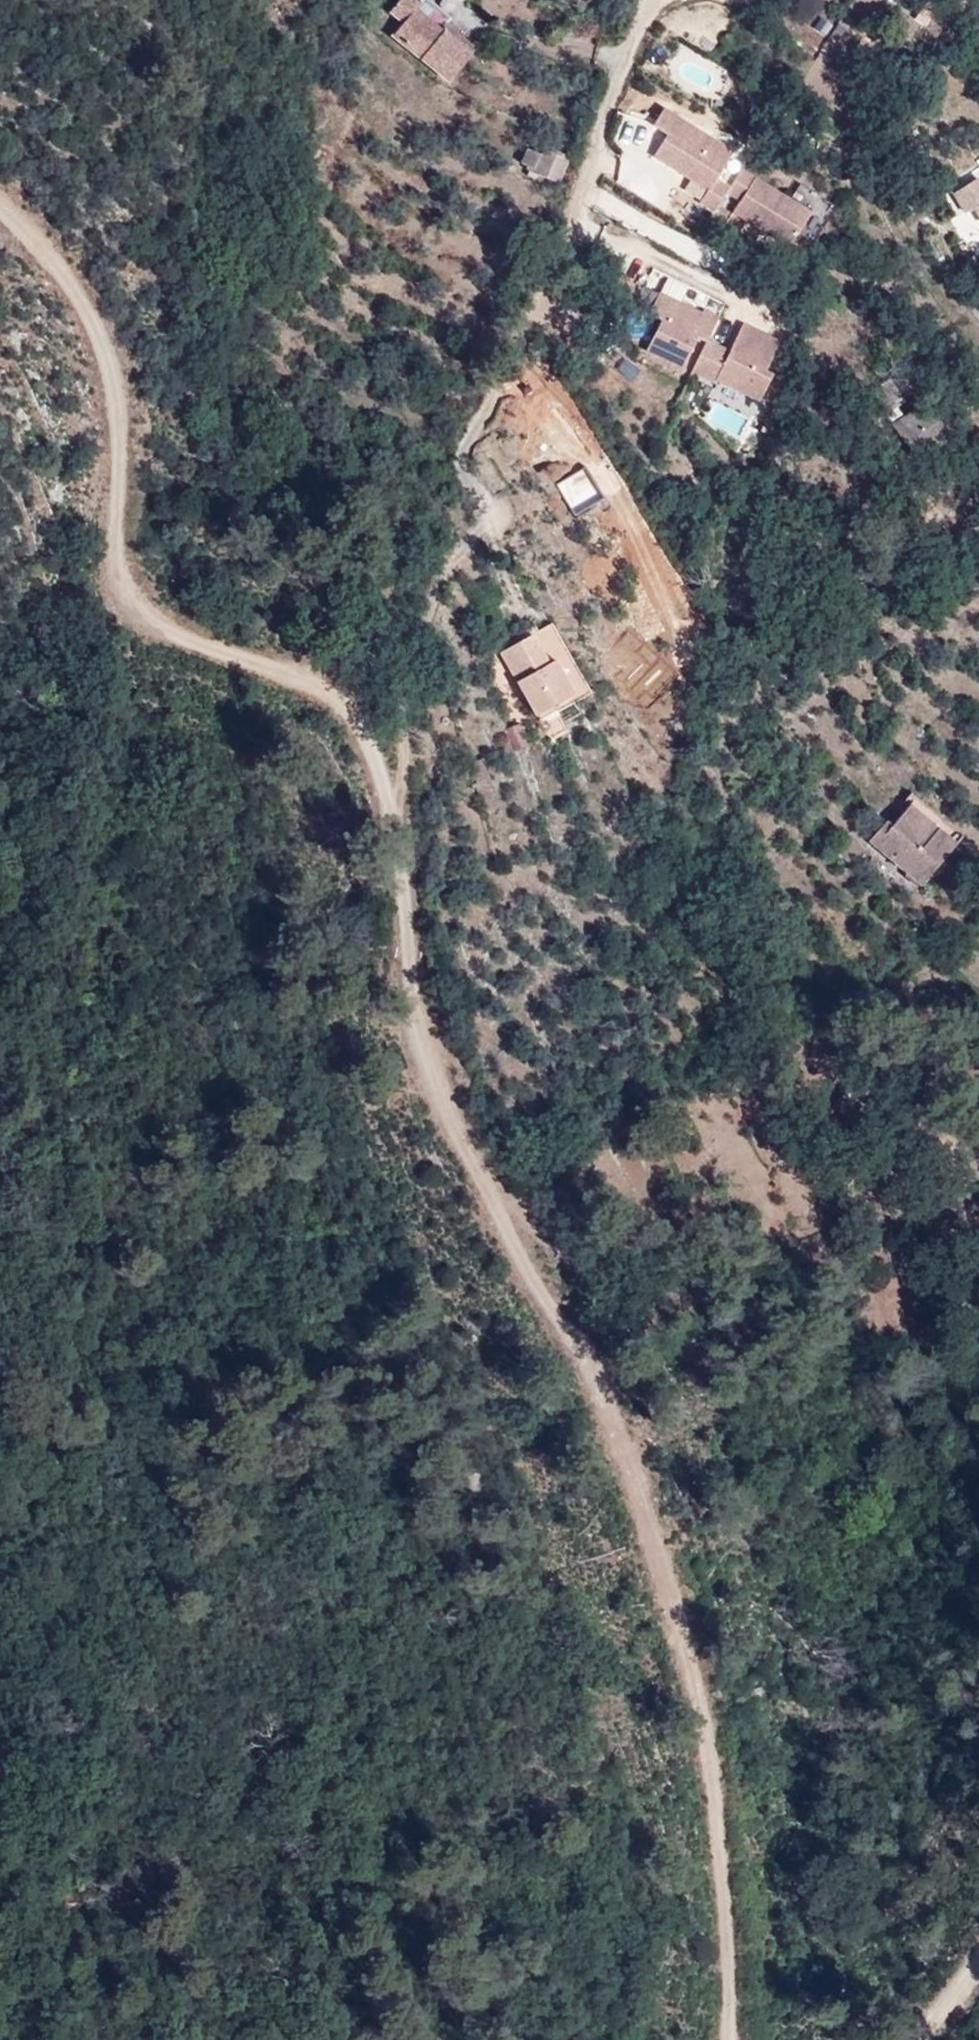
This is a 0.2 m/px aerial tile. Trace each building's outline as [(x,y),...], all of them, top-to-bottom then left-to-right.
[(449,82),(472,53),(443,30),(447,25),(451,20),(426,0),(419,0),(417,2),(414,0),(399,0),(390,12),(403,22),(392,36),(449,82)] [(443,30),(472,53),(476,48),(447,25),(443,30)] [(808,211),(741,169),(729,188),(716,180),(733,152),(664,109),(653,126),(668,135),(654,156),(708,190),(701,202),(715,212),(727,193),(740,201),(733,213),(786,246),(808,211)] [(569,161),(542,149),(540,155),(527,149),(521,162),(534,168),(533,171),(559,182),(569,161)] [(978,179),(953,193),(965,213),(973,208),(978,217),(978,181),(978,179)] [(701,314),(659,293),(648,314),(661,321),(646,351),(682,368),(686,361),(695,366),(707,341),(718,318),(703,310),(701,314)] [(764,372),(778,342),(742,325),(728,352),(707,341),(695,366),(692,372),(715,383),(716,381),(758,401),(771,376),(764,372)] [(925,403),(892,425),(917,462),(950,439),(925,403)] [(560,710),(590,692),(551,624),(501,652),(537,715),(556,704),(560,710)] [(962,836),(910,793),(904,801),(909,805),(955,844),(962,836)] [(920,885),(955,844),(909,805),(892,824),(891,826),(885,821),(868,841),(920,885)]
